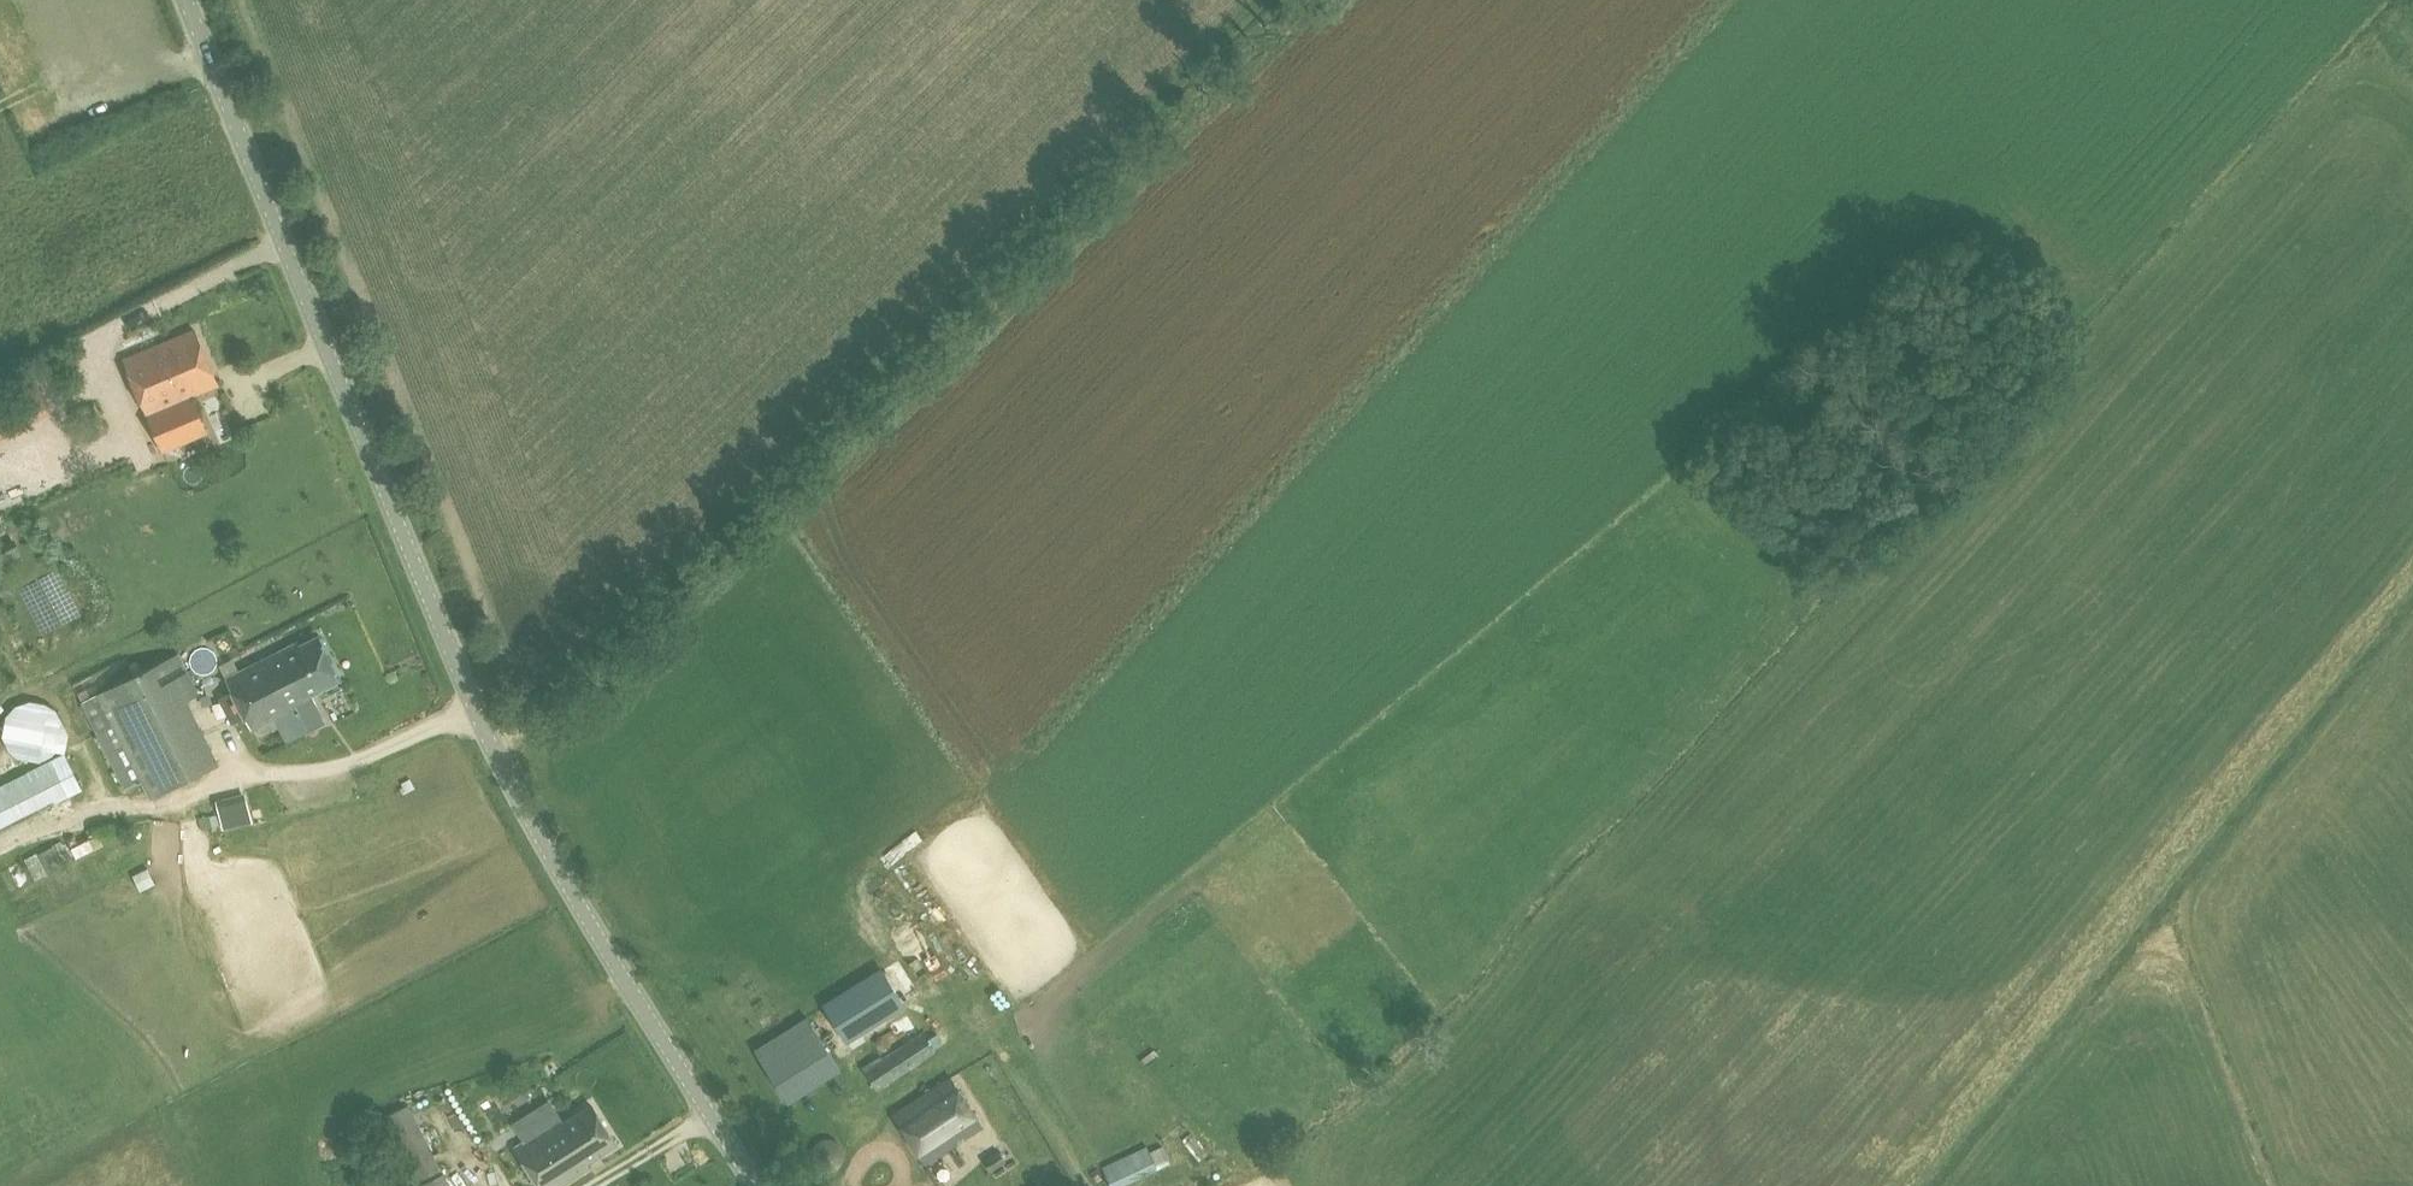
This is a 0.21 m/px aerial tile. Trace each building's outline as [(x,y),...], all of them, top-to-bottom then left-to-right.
[(125,359),(147,412),(148,412),(164,450),(207,431),(192,395),(219,384),(196,329),(125,359)] [(220,663),(252,728),(257,726),(261,734),(279,725),(287,741),(326,722),(312,694),(340,680),(319,637),(301,646),(298,641),(240,670),(233,656),(220,663)] [(83,702),(101,738),(122,782),(140,773),(152,797),(216,766),(193,718),(209,710),(181,654),(83,702)] [(51,749),(56,743),(59,735),(60,728),(59,720),(55,713),(50,707),(44,703),(36,701),(28,701),(21,704),(14,708),(9,714),(6,721),(5,729),(7,737),(10,744),(15,749),(22,753),(30,755),(37,755),(45,753),(51,749)] [(72,798),(50,761),(0,786),(0,835),(72,798)] [(218,810),(219,814),(222,818),(226,821),(230,823),(236,823),(241,820),(244,817),(247,813),(248,809),(247,804),(245,799),(240,796),(235,795),(229,795),(224,797),(220,800),(218,804),(218,810)] [(26,861),(37,882),(67,866),(57,846),(26,861)] [(877,966),(821,1004),(843,1037),(899,999),(877,966)] [(755,1048),(789,1101),(841,1070),(807,1016),(755,1048)] [(883,1059),(881,1056),(864,1067),(878,1090),(936,1052),(923,1033),(883,1059)] [(895,1116),(927,1164),(984,1128),(952,1079),(895,1116)] [(541,1185),(559,1185),(590,1165),(588,1161),(616,1143),(590,1103),(562,1122),(559,1118),(515,1147),(541,1185)] [(407,1185),(417,1185),(444,1172),(410,1104),(375,1122),(407,1185)] [(812,1157),(815,1166),(820,1170),(826,1172),(831,1172),(836,1170),(840,1166),(844,1159),(844,1152),(840,1144),(835,1141),(825,1140),(818,1143),(813,1149),(812,1157)] [(1112,1185),(1125,1185),(1158,1171),(1148,1147),(1103,1168),(1112,1185)] [(984,1160),(992,1171),(1007,1162),(999,1150),(984,1160)] [(417,1185),(452,1185),(444,1172),(417,1185)]
